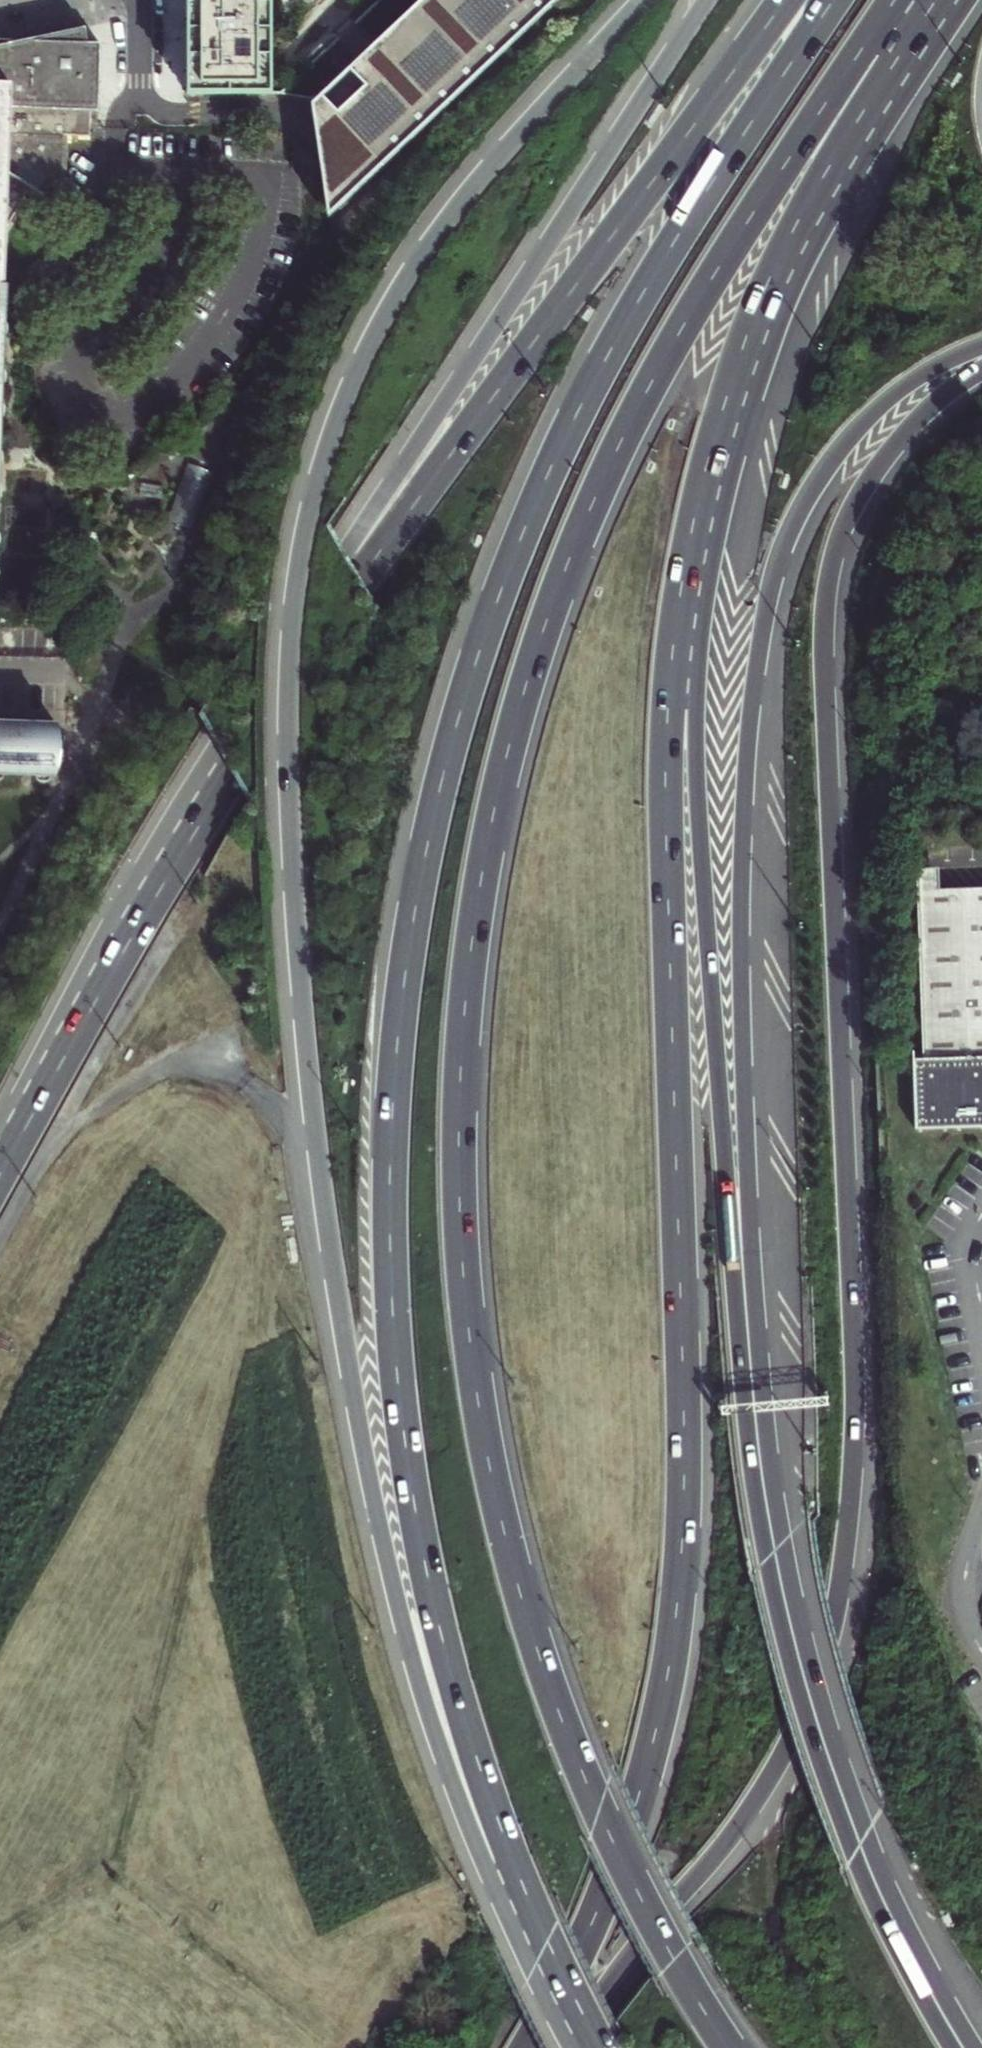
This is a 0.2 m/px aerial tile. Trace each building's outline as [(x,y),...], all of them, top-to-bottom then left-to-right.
[(189,94),(270,94),(270,0),(188,0),(189,94)] [(315,112),(321,158),(327,208),(328,216),(334,211),(437,113),(546,6),(553,0),(434,0),(351,79),(315,112)] [(0,226),(14,202),(36,213),(41,205),(44,202),(48,198),(52,192),(55,187),(58,181),(60,176),(62,166),(63,161),(63,155),(62,147),(61,138),(60,133),(83,134),(83,111),(98,112),(101,45),(88,45),(85,29),(25,42),(0,41),(0,246),(0,226)] [(52,776),(52,778),(55,778),(58,722),(54,722),(54,725),(20,724),(0,723),(0,774),(52,776)] [(975,888),(938,889),(938,867),(915,867),(916,890),(916,906),(922,1059),(912,1059),(914,1129),(980,1127),(981,1129),(981,888),(975,888)]
